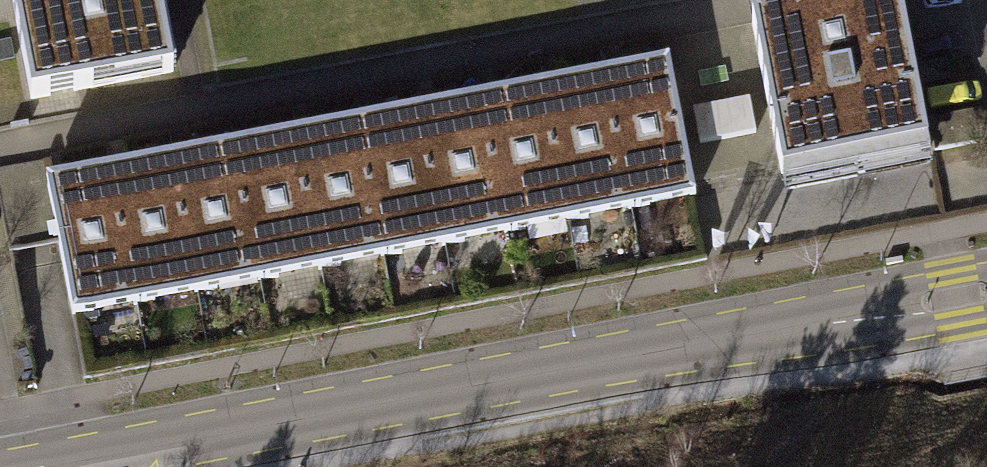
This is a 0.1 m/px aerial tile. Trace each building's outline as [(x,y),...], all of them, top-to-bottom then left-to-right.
[(23,99),(170,72),(157,0),(5,0),(23,99)] [(753,23),(782,179),(920,153),(892,0),(749,0),(753,23)] [(669,53),(607,66),(634,203),(690,192),(696,191),(669,53)] [(607,66),(545,78),(572,215),(634,203),(607,66)] [(545,78),(482,90),(509,227),(572,215),(545,78)] [(482,90),(420,102),(447,240),(509,227),(482,90)] [(745,97),(693,108),(701,142),(752,130),(745,97)] [(420,102),(358,114),(385,252),(447,240),(420,102)] [(970,109),(931,116),(937,147),(976,140),(970,109)] [(358,114),(296,126),(323,264),(385,252),(358,114)] [(296,126),(234,138),(261,276),(323,264),(296,126)] [(234,138),(172,150),(199,288),(261,276),(234,138)] [(172,150),(110,162),(136,300),(199,288),(172,150)] [(110,162),(47,174),(74,312),(80,311),(136,300),(110,162)]
